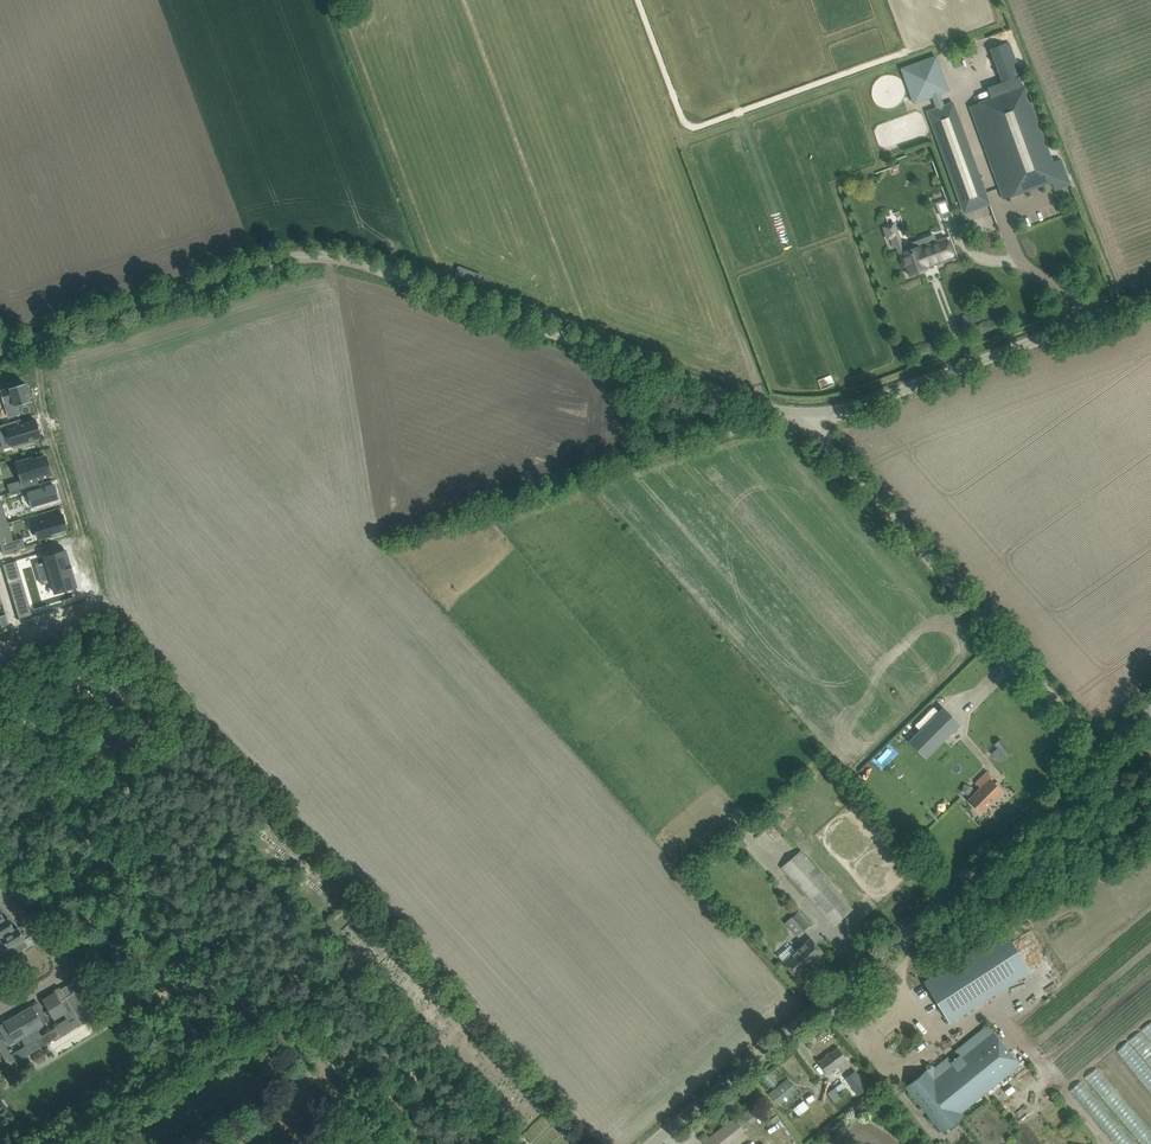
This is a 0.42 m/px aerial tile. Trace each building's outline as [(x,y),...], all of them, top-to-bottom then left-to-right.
[(1020,76),(1008,42),(991,48),(1003,82),(1020,76)] [(880,104),(906,97),(901,81),(896,82),(894,74),(873,80),(880,104)] [(1052,162),(1025,87),(970,106),(1003,199),(1051,182),(1054,190),(1070,184),(1061,159),(1052,162)] [(960,202),(964,214),(990,204),(953,102),(927,112),(960,202)] [(893,223),(884,226),(887,237),(897,233),(893,223)] [(906,266),(910,276),(927,270),(926,268),(954,258),(946,237),(919,247),(919,246),(902,252),(903,255),(901,256),(904,267),(906,266)] [(25,383),(0,390),(0,391),(3,403),(4,403),(6,409),(30,401),(25,383)] [(0,425),(0,437),(9,435),(13,448),(41,440),(40,437),(40,436),(35,420),(36,420),(35,419),(22,423),(20,419),(0,425)] [(38,479),(51,475),(46,456),(32,460),(32,457),(17,462),(24,487),(39,483),(38,479)] [(54,484),(26,492),(30,507),(58,498),(54,484)] [(50,515),(30,521),(34,534),(37,533),(39,539),(49,536),(50,538),(66,533),(65,529),(67,529),(62,514),(51,517),(50,515)] [(0,525),(0,542),(1,545),(13,541),(8,523),(0,525)] [(45,562),(36,565),(42,584),(51,581),(55,593),(76,586),(73,574),(74,573),(72,573),(71,568),(72,568),(72,567),(71,567),(65,550),(44,556),(45,562)] [(22,578),(8,582),(14,600),(27,596),(22,578)] [(0,616),(0,621),(2,628),(8,624),(6,617),(6,615),(0,616)] [(909,741),(925,758),(960,724),(943,707),(909,741)] [(32,728),(20,737),(24,741),(35,732),(32,728)] [(60,735),(58,740),(63,743),(65,739),(66,738),(68,735),(62,731),(60,734),(60,735)] [(995,749),(990,753),(996,761),(1009,751),(998,738),(991,743),(995,749)] [(967,800),(972,805),(981,814),(1003,791),(991,779),(993,778),(987,771),(979,780),(975,783),(980,788),(967,800)] [(942,792),(947,798),(952,793),(947,788),(942,792)] [(781,867),(826,917),(834,926),(852,909),(845,901),(800,850),(781,867)] [(8,917),(5,919),(0,910),(0,922),(8,917)] [(791,918),(802,930),(809,924),(798,912),(791,918)] [(8,917),(0,922),(0,938),(18,927),(15,929),(8,917)] [(0,938),(0,947),(7,959),(19,951),(16,945),(25,939),(18,927),(0,938)] [(1005,933),(925,984),(950,1022),(1030,971),(1005,933)] [(807,970),(816,961),(824,954),(810,939),(796,952),(790,945),(778,956),(796,976),(805,968),(807,970)] [(66,997),(81,1023),(95,1016),(85,1000),(94,995),(83,976),(83,975),(68,984),(69,985),(73,993),(66,997),(66,996),(66,997)] [(54,1019),(64,1013),(67,1018),(55,1026),(56,1027),(61,1036),(81,1023),(66,997),(61,1000),(56,992),(43,1000),(51,1014),(54,1019)] [(32,1006),(18,1014),(39,1049),(61,1036),(56,1027),(42,1036),(37,1028),(43,1024),(41,1020),(32,1006)] [(16,1062),(39,1049),(18,1014),(4,1023),(12,1037),(15,1041),(21,1038),(26,1045),(11,1054),(16,1062)] [(906,1086),(934,1121),(951,1108),(957,1115),(1003,1078),(996,1070),(1013,1056),(987,1025),(955,1051),(959,1057),(952,1063),(948,1057),(934,1068),(932,1066),(906,1086)] [(826,1037),(806,1054),(820,1071),(840,1054),(826,1037)] [(0,1039),(0,1052),(1,1055),(8,1051),(1,1039),(0,1039)] [(867,1088),(855,1070),(845,1077),(858,1095),(867,1088)] [(768,1094),(776,1103),(795,1088),(787,1079),(768,1094)] [(842,1082),(834,1088),(837,1093),(845,1087),(842,1082)] [(837,1093),(834,1088),(827,1093),(834,1103),(841,1098),(838,1093),(837,1093)] [(757,1103),(743,1114),(751,1123),(764,1112),(757,1103)] [(705,1143),(724,1143),(743,1129),(734,1118),(703,1143),(705,1143)]
